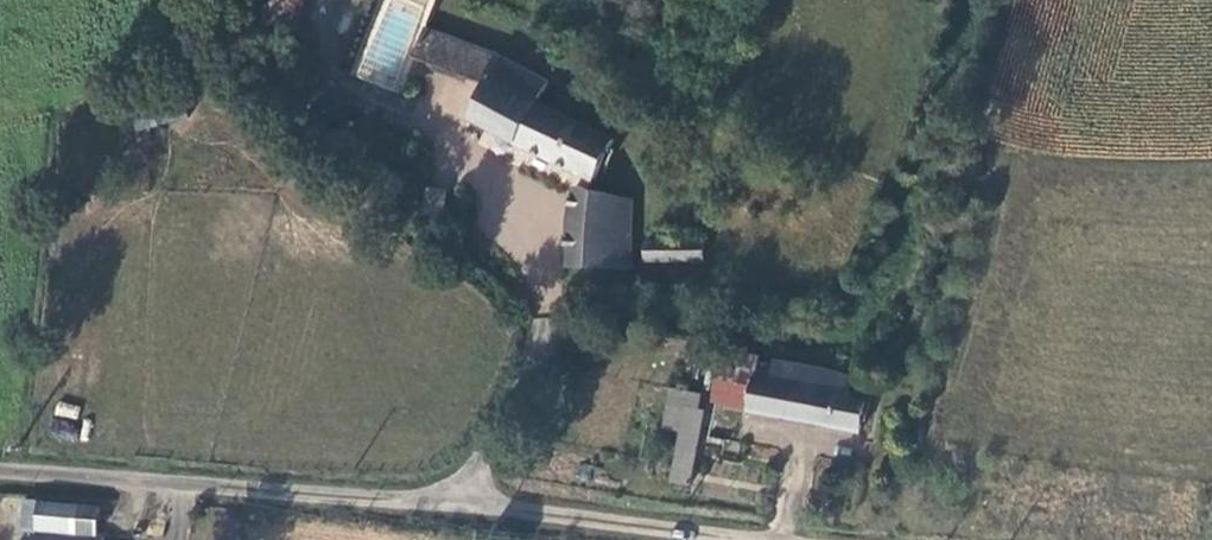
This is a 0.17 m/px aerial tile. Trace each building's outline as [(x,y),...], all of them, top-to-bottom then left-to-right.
[(259,23),(308,37),(319,0),(266,0),(259,23)] [(506,64),(434,43),(430,51),(424,67),(445,79),(490,99),(506,64)] [(627,168),(649,175),(660,153),(547,111),(558,89),(554,87),(506,64),(490,99),(479,121),(615,186),(627,168)] [(580,208),(575,266),(636,267),(639,203),(583,191),(580,208)] [(435,195),(433,218),(451,220),(451,198),(435,195)] [(659,264),(713,262),(713,246),(659,246),(659,264)] [(754,414),(839,429),(843,403),(824,399),(826,378),(762,369),(754,414)] [(707,416),(709,404),(677,399),(670,433),(689,437),(681,485),(699,487),(713,417),(707,416)] [(27,526),(10,526),(11,539),(27,539),(27,526)] [(27,526),(27,539),(104,539),(104,528),(27,526)]
